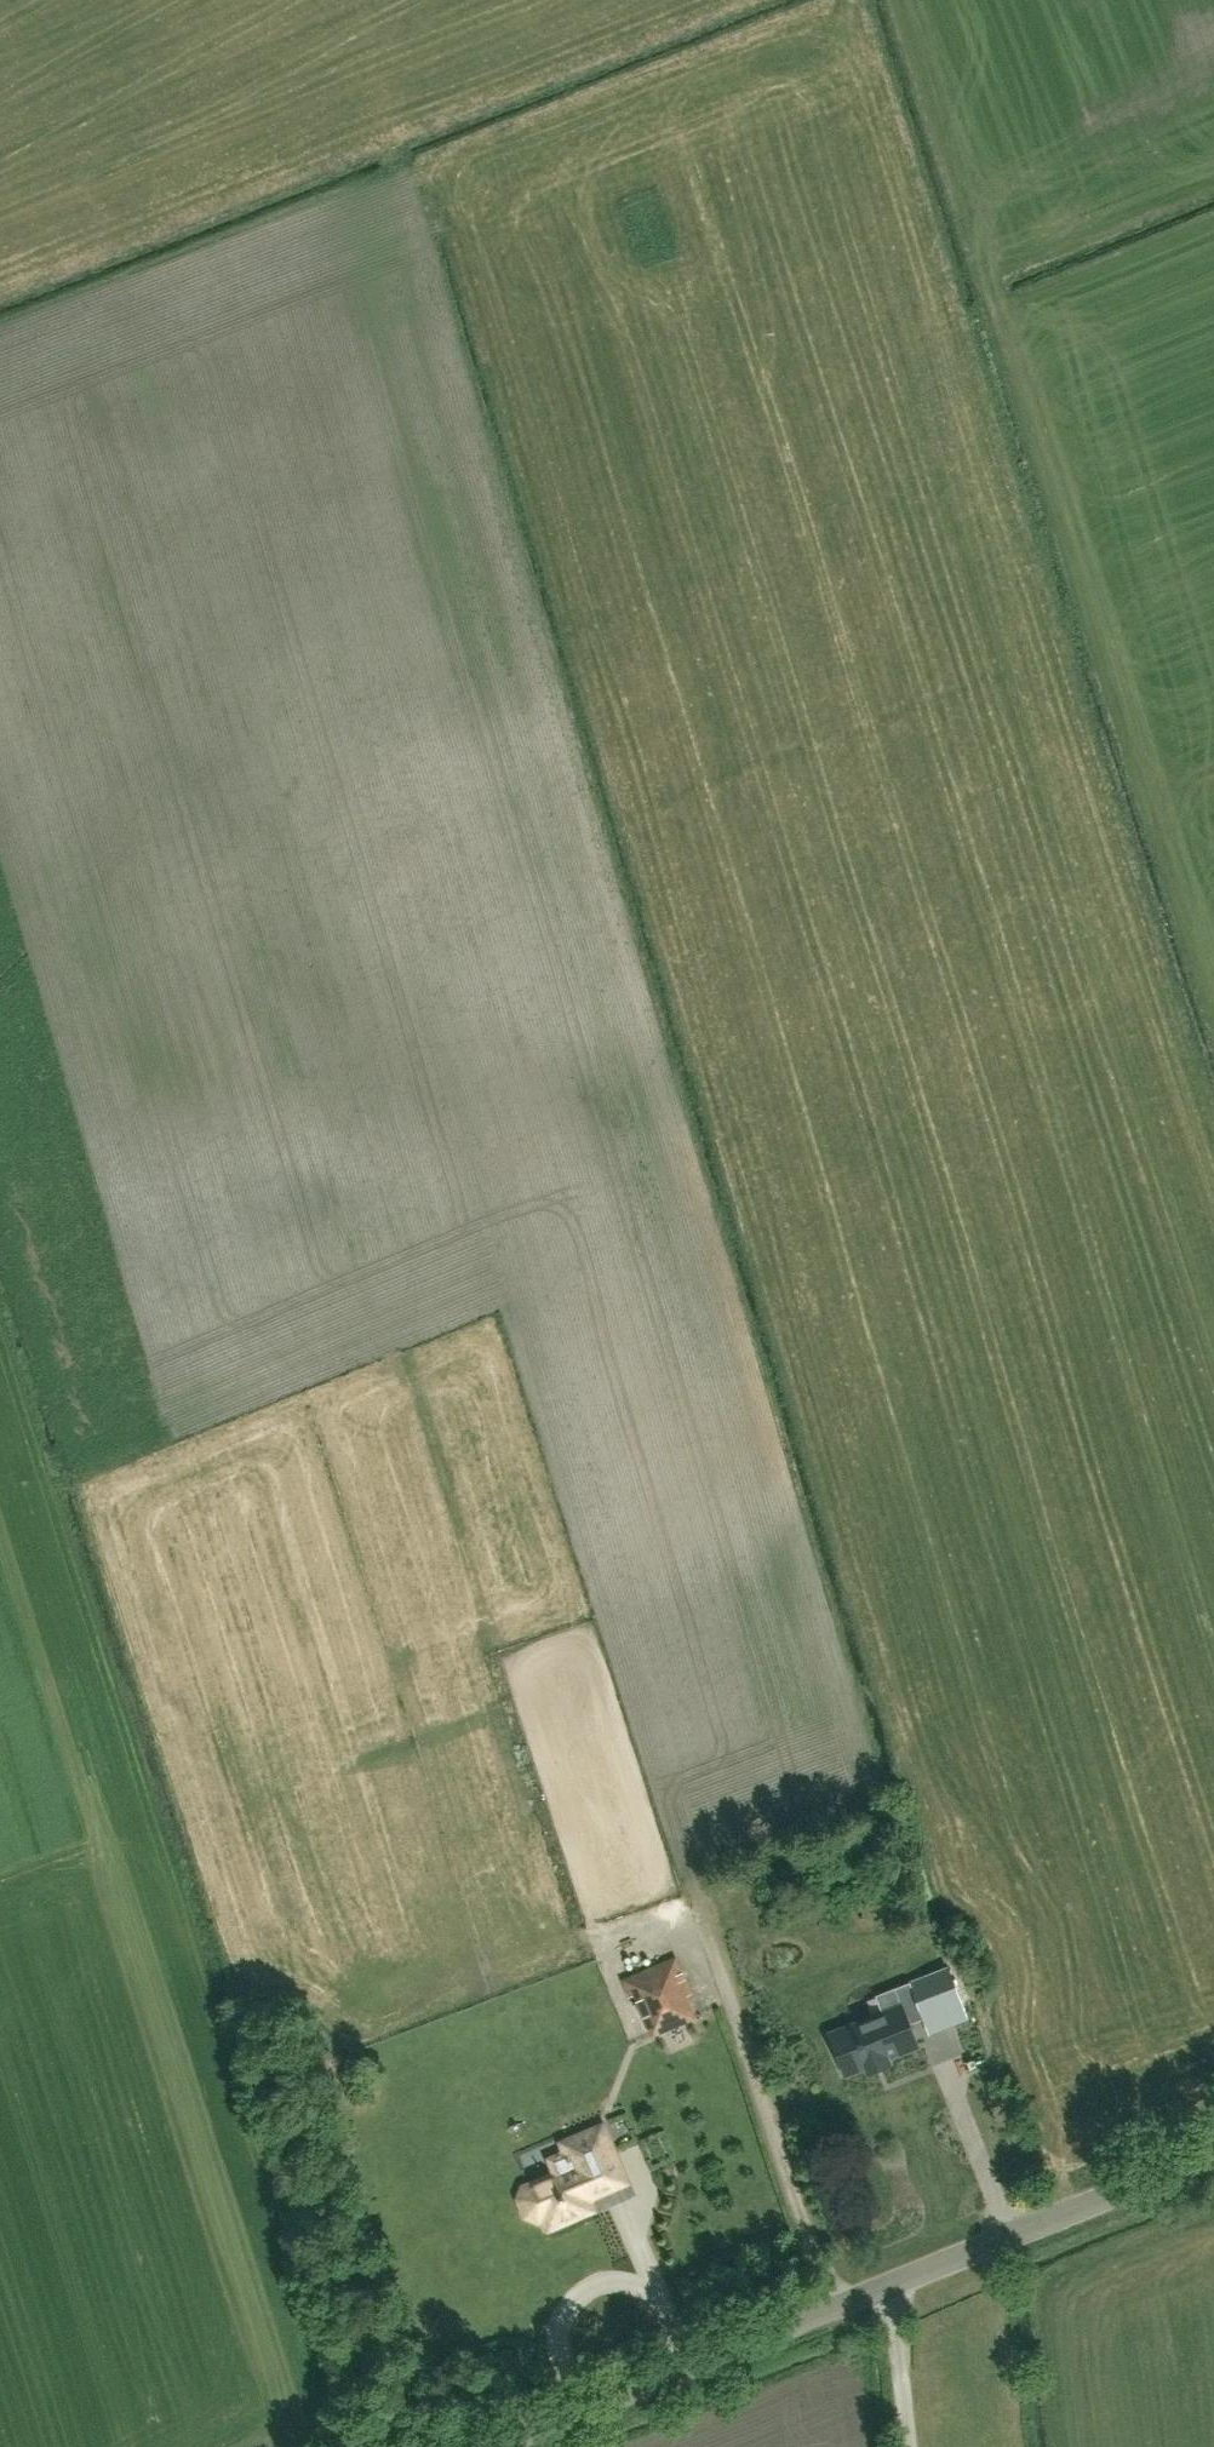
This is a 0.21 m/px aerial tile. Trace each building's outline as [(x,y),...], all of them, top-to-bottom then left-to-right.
[(670,1961),(624,1980),(631,1996),(636,1994),(653,2033),(693,2016),(670,1961)] [(915,1993),(927,2010),(956,1989),(945,1973),(915,1993)] [(916,2043),(902,2005),(830,2032),(844,2071),(867,2062),(869,2067),(887,2060),(885,2055),(916,2043)] [(545,2219),(549,2228),(557,2225),(555,2222),(565,2218),(566,2221),(576,2217),(579,2209),(584,2206),(590,2194),(605,2187),(596,2164),(615,2155),(601,2124),(561,2141),(573,2169),(525,2190),(521,2201),(528,2218),(539,2222),(545,2219)] [(608,2183),(612,2206),(645,2200),(641,2177),(608,2183)]
